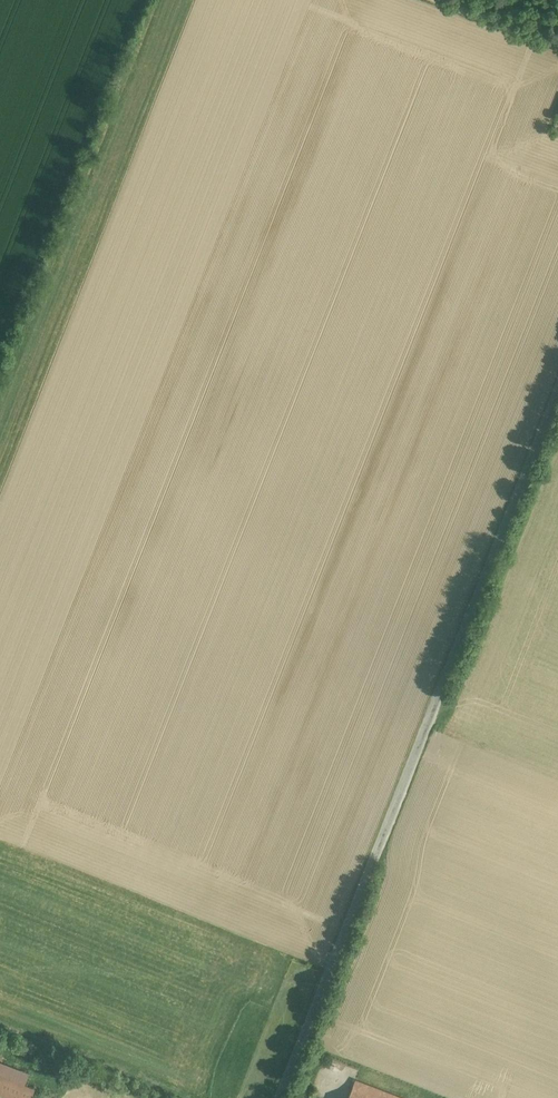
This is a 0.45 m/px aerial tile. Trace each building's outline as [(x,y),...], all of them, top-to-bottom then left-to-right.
[(0,1076),(0,1097),(30,1097),(33,1089),(0,1076)] [(356,1080),(349,1097),(404,1097),(356,1080)]
